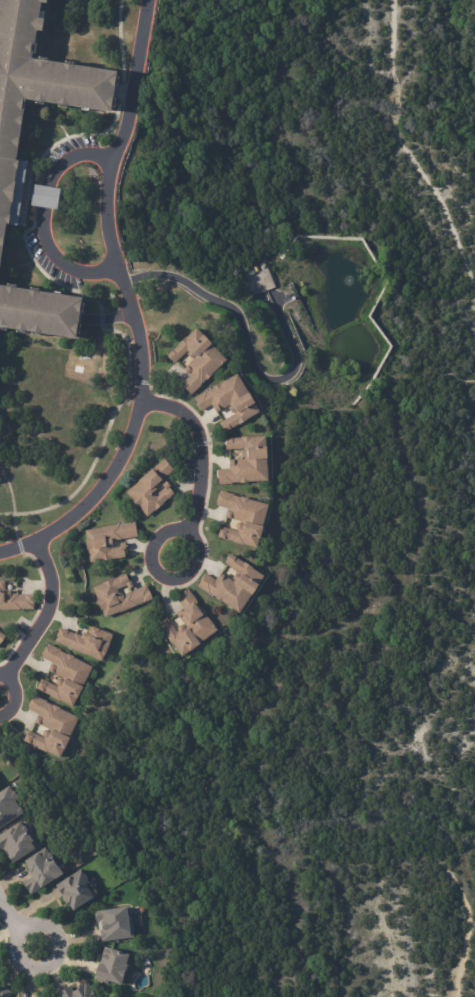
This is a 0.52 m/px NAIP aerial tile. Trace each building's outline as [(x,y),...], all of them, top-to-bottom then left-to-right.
[(70,337),(77,284),(3,273),(9,221),(24,222),(26,205),(43,207),(57,209),(59,183),(47,181),(36,180),(39,160),(16,156),(24,102),(96,112),(102,70),(31,60),(40,0),(0,0),(0,327),(70,337)] [(245,275),(242,268),(250,264),(253,271),(245,275)] [(192,367),(191,365),(195,361),(188,353),(175,364),(169,356),(174,351),(174,350),(179,346),(179,345),(199,329),(207,340),(210,337),(218,347),(217,348),(232,363),(216,376),(216,377),(210,382),(209,381),(203,386),(204,387),(193,396),(187,389),(186,390),(182,385),(191,378),(188,375),(190,374),(187,371),(192,367)] [(228,421),(238,416),(234,408),(227,412),(228,412),(223,415),(219,408),(217,409),(216,407),(204,413),(197,399),(211,391),(212,393),(247,376),(257,397),(260,396),(266,406),(263,408),(266,414),(253,421),(254,422),(243,427),(243,426),(235,430),(228,434),(223,424),(228,421)] [(275,483),(253,484),(253,485),(245,485),(245,484),(238,484),(238,485),(221,486),(221,479),(220,479),(219,470),(232,470),(232,462),(237,462),(237,461),(249,461),(249,460),(248,460),(248,451),(228,451),(228,440),(272,439),(273,450),(277,450),(278,463),(274,463),(275,483)] [(174,472),(166,478),(173,488),(172,489),(177,495),(172,499),(171,498),(165,503),(166,504),(148,518),(141,508),(140,509),(127,492),(139,482),(139,481),(143,478),(145,481),(157,471),(155,468),(166,459),(175,471),(174,472)] [(255,502),(276,508),(270,529),(274,531),(271,543),(266,541),(264,550),(249,547),(237,544),(238,544),(222,539),(224,531),(230,532),(230,530),(243,533),(243,532),(242,530),(242,528),(243,526),(245,525),(246,523),(231,519),(233,510),(219,507),(223,492),(255,501),(255,502)] [(137,537),(116,540),(117,545),(128,544),(129,550),(128,550),(129,558),(121,559),(121,558),(90,563),(85,530),(103,528),(102,527),(121,525),(138,523),(140,537),(137,537)] [(248,616),(201,587),(209,574),(220,581),(222,579),(224,580),(228,575),(232,578),(239,583),(240,581),(239,581),(243,575),(244,575),(244,574),(228,564),(234,554),(260,569),(259,570),(273,579),(268,587),(271,588),(264,599),(260,597),(248,616)] [(147,587),(149,586),(155,601),(147,604),(147,603),(139,606),(139,607),(122,613),(122,612),(105,619),(93,588),(114,579),(114,580),(121,577),(122,578),(129,575),(132,583),(134,582),(137,590),(147,587)] [(3,610),(0,610),(0,582),(6,582),(6,583),(6,591),(14,591),(13,595),(20,595),(28,595),(28,596),(37,596),(37,606),(36,606),(36,610),(23,610),(23,611),(3,611),(3,610)] [(169,618),(170,617),(181,633),(184,631),(188,637),(190,636),(188,636),(186,633),(186,631),(188,629),(190,629),(192,629),(194,631),(194,634),(198,630),(194,624),(193,625),(192,623),(189,625),(184,617),(182,614),(188,610),(179,598),(182,596),(192,589),(204,604),(208,610),(210,609),(213,614),(212,615),(226,633),(209,644),(212,648),(202,655),(199,652),(188,659),(179,646),(178,647),(171,638),(172,637),(162,623),(169,618)] [(62,629),(77,634),(86,637),(87,634),(92,636),(95,628),(117,636),(114,644),(109,658),(108,657),(106,663),(105,662),(104,663),(97,660),(98,659),(89,656),(69,649),(70,648),(56,642),(62,628),(62,629)] [(2,644),(0,647),(0,631),(8,636),(3,644),(2,644)] [(85,688),(89,691),(84,702),(81,700),(76,709),(63,702),(62,703),(53,699),(53,698),(39,691),(43,683),(46,685),(48,682),(60,688),(60,687),(59,685),(60,683),(61,681),(64,680),(64,679),(51,672),(55,665),(42,658),(49,644),(62,651),(62,652),(69,656),(69,655),(95,668),(85,688)] [(73,741),(78,743),(73,755),(69,753),(66,763),(51,756),(40,751),(41,751),(27,744),(30,737),(29,736),(30,733),(48,741),(48,740),(47,738),(47,736),(49,734),(51,733),(52,732),(38,725),(41,719),(39,718),(39,716),(28,711),(35,697),(48,703),(48,704),(56,708),(57,707),(63,710),(63,712),(82,721),(73,741)] [(27,813),(0,830),(0,794),(12,786),(15,792),(17,792),(20,797),(21,799),(18,801),(22,808),(25,808),(27,811),(27,813)] [(5,851),(0,844),(0,837),(25,822),(26,825),(28,824),(33,832),(34,831),(37,836),(41,841),(40,842),(42,846),(41,847),(43,849),(20,864),(18,861),(17,862),(14,857),(12,858),(6,850),(5,851)] [(64,865),(70,874),(61,880),(61,879),(46,888),(45,886),(32,895),(24,883),(35,876),(33,873),(36,872),(29,862),(40,854),(40,853),(48,848),(54,858),(58,856),(64,865)] [(92,882),(92,883),(91,885),(94,890),(96,890),(97,891),(98,891),(100,893),(100,896),(99,899),(77,912),(74,907),(72,908),(65,895),(62,896),(56,886),(63,882),(64,884),(74,878),(73,876),(83,870),(86,875),(88,875),(92,882)] [(134,909),(134,910),(135,910),(136,913),(135,913),(136,927),(137,927),(138,931),(136,931),(137,938),(101,942),(100,924),(98,925),(97,912),(134,908),(134,909)] [(134,954),(130,965),(131,965),(125,984),(108,979),(107,982),(97,979),(103,958),(101,957),(105,945),(134,954)] [(88,984),(95,996),(57,996),(56,996),(71,987),(75,993),(84,990),(83,987),(88,984)] [(10,993),(8,996),(0,996),(0,988),(10,993)]
